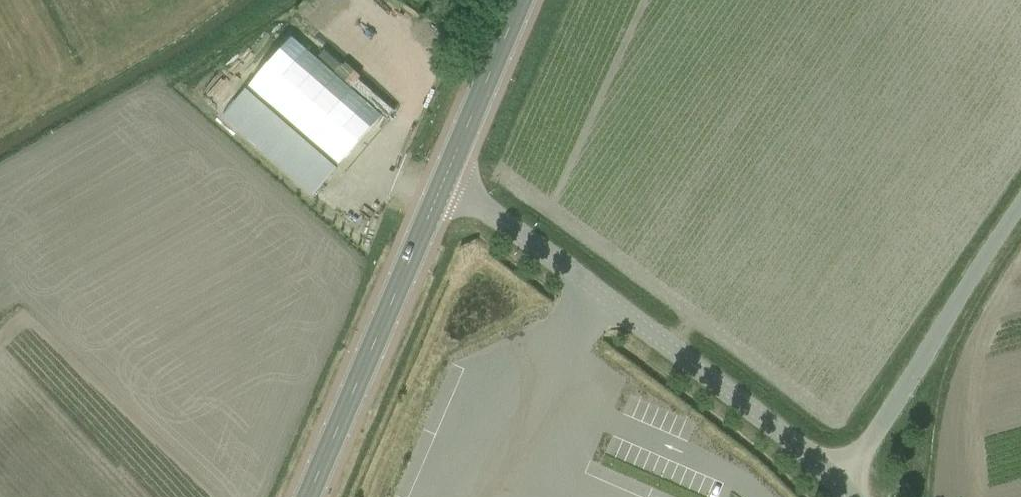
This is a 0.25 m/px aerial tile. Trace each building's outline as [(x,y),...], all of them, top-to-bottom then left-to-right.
[(245,88),(221,115),(312,194),(335,167),(245,88)]
